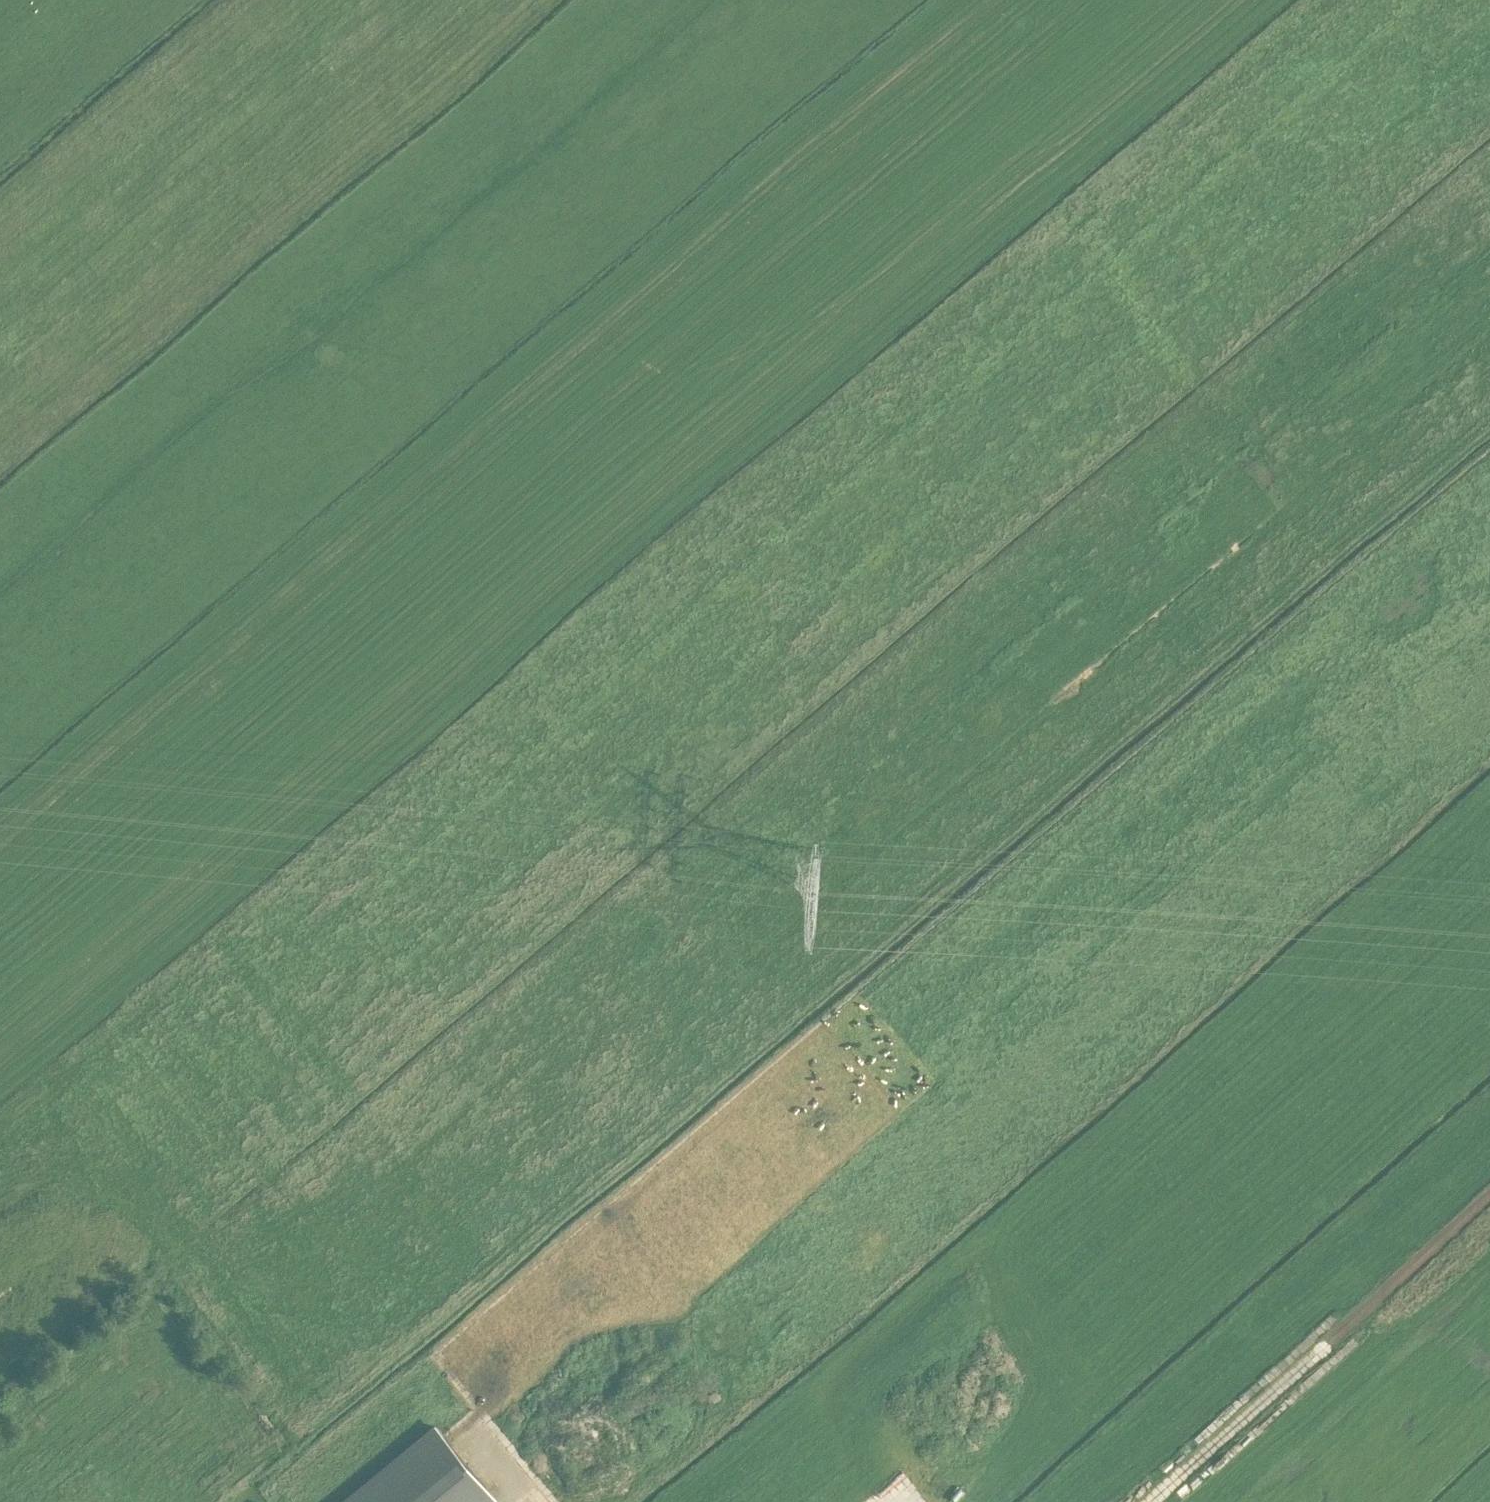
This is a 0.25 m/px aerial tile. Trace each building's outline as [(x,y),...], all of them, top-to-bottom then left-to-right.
[(498,1501),(441,1433),(358,1501),(496,1501),(498,1501)]
